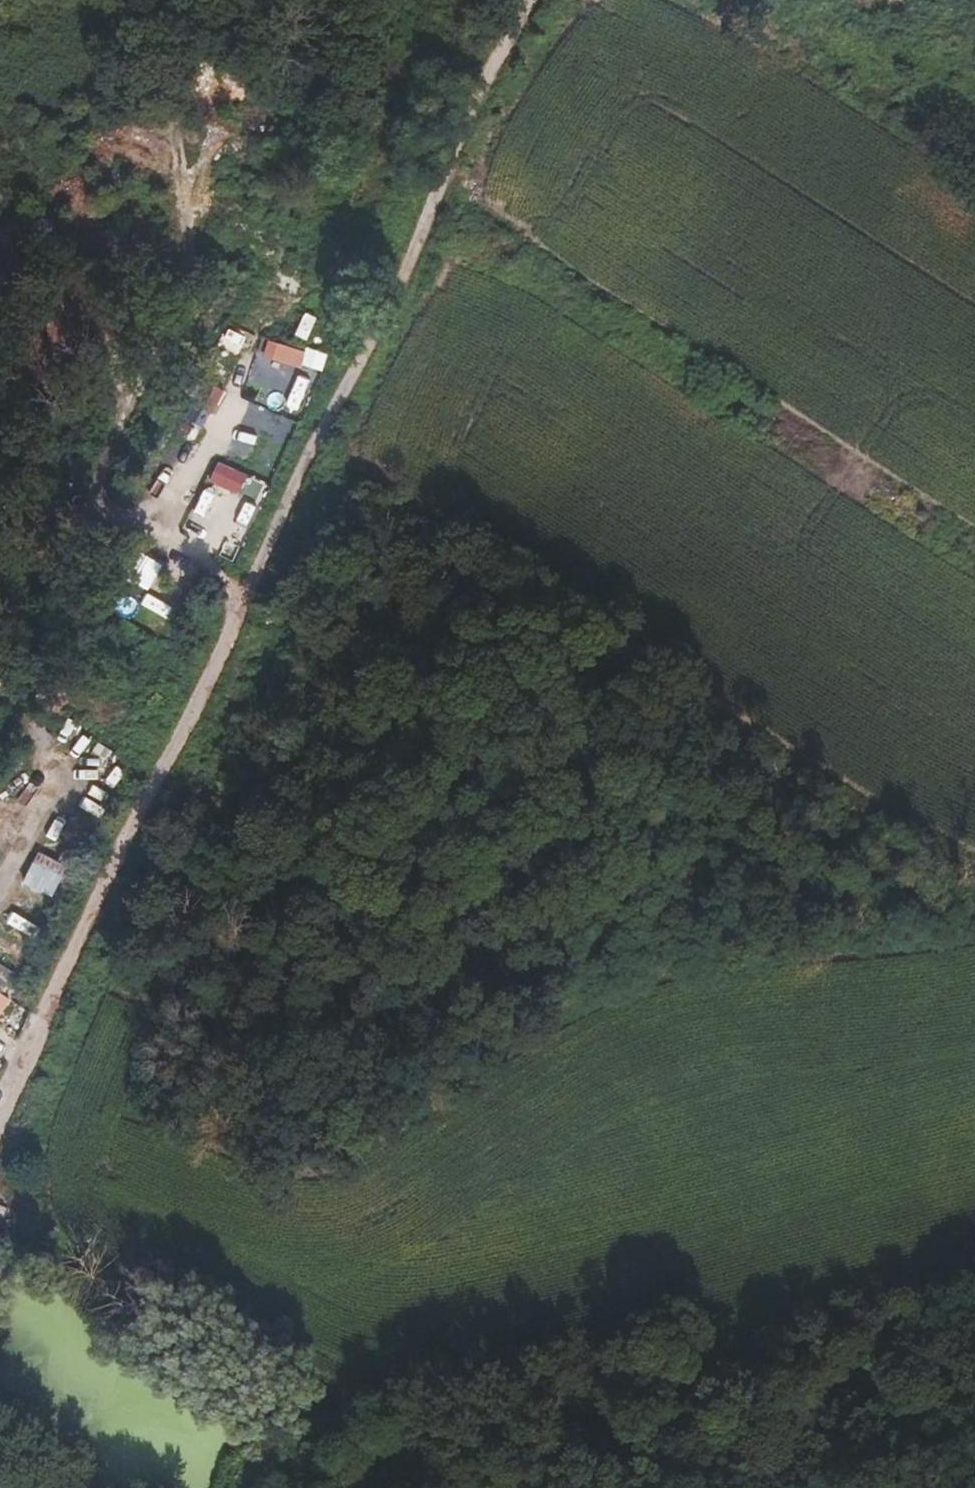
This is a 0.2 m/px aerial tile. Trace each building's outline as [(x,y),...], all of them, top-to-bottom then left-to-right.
[(246,475),(218,463),(210,482),(238,494),(246,475)]
